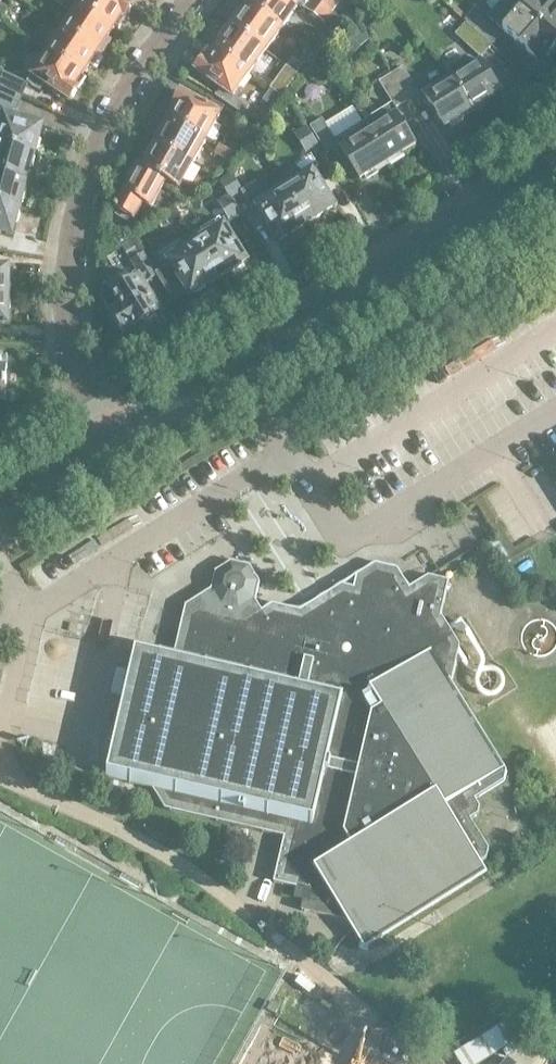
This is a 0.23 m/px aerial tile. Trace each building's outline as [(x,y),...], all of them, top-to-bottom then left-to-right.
[(79,5),(71,0),(55,0),(54,1),(73,14),(63,29),(102,55),(111,42),(106,39),(113,28),(79,5)] [(79,5),(113,28),(114,27),(118,30),(134,7),(123,0),(82,0),(79,5)] [(249,4),(282,29),(299,5),(292,0),(246,0),(250,3),(249,4)] [(313,0),(312,0),(304,10),(324,25),(332,14),(313,0)] [(332,14),(340,3),(336,0),(313,0),(332,14)] [(507,33),(506,34),(538,61),(544,54),(548,56),(555,46),(555,38),(521,8),(513,0),(512,0),(508,6),(507,7),(503,8),(501,9),(500,11),(498,13),(497,17),(497,20),(498,24),(500,26),(501,28),(507,33)] [(521,8),(555,38),(555,1),(555,0),(528,0),(521,8)] [(237,12),(228,24),(266,51),(282,29),(249,4),(241,15),(237,12)] [(474,10),(464,21),(466,24),(492,46),(502,36),(474,10)] [(223,40),(216,50),(249,74),(266,51),(228,24),(219,37),(223,40)] [(466,24),(456,35),(481,58),(492,46),(466,24)] [(358,28),(340,44),(352,56),(369,40),(358,28)] [(63,29),(48,52),(82,75),(89,65),(93,68),(102,55),(63,29)] [(300,42),(289,34),(284,41),(295,49),(300,42)] [(249,74),(216,50),(214,51),(211,48),(195,70),(221,89),(215,97),(241,115),(246,108),(232,97),(249,74)] [(82,75),(48,52),(32,77),(70,102),(85,80),(81,77),(82,75)] [(450,74),(473,110),(501,93),(482,62),(480,63),(466,57),(447,69),(450,74)] [(285,91),(299,72),(289,65),(276,84),(285,91)] [(403,68),(392,75),(408,100),(419,93),(403,68)] [(0,82),(0,90),(22,100),(29,84),(4,73),(0,82)] [(450,74),(422,91),(445,128),(473,110),(450,74)] [(393,104),(363,123),(388,163),(416,146),(397,116),(400,114),(396,108),(408,100),(392,75),(379,82),(393,104)] [(17,111),(22,100),(0,90),(0,106),(17,111)] [(166,118),(170,120),(207,140),(221,115),(218,113),(222,107),(213,102),(210,109),(180,92),(166,118)] [(34,154),(42,126),(0,115),(1,113),(0,113),(0,145),(34,154)] [(328,153),(339,146),(361,180),(388,163),(363,123),(336,140),(323,119),(311,126),(328,153)] [(160,128),(153,143),(193,165),(207,140),(170,120),(164,130),(160,128)] [(306,154),(317,147),(305,128),(294,135),(306,154)] [(148,158),(142,169),(166,183),(166,182),(180,189),(193,165),(153,143),(145,157),(148,158)] [(26,182),(34,154),(0,145),(0,174),(26,182)] [(234,153),(219,145),(215,154),(230,162),(234,153)] [(119,213),(117,217),(127,223),(124,234),(130,236),(147,225),(136,219),(143,205),(151,209),(166,183),(142,169),(139,168),(115,211),(119,213)] [(219,182),(228,196),(229,196),(234,205),(235,205),(246,199),(229,171),(219,182)] [(300,172),(281,184),(307,225),(334,208),(311,171),(303,176),(300,172)] [(0,174),(0,204),(19,209),(26,182),(0,174)] [(307,225),(281,184),(262,196),(265,200),(257,206),(280,242),(307,225)] [(181,190),(176,198),(184,203),(185,204),(202,192),(190,186),(187,193),(181,190)] [(229,196),(228,196),(218,202),(230,221),(241,215),(235,205),(234,205),(229,196)] [(185,204),(184,203),(175,209),(179,216),(190,210),(185,204)] [(11,236),(19,209),(0,204),(0,233),(11,236)] [(179,216),(175,209),(165,215),(169,221),(179,216)] [(205,237),(196,242),(219,279),(246,262),(220,219),(201,231),(205,237)] [(130,240),(121,246),(129,259),(139,253),(130,240)] [(219,279),(196,242),(187,248),(183,242),(164,254),(191,297),(219,279)] [(111,314),(110,315),(123,336),(133,330),(134,331),(161,315),(142,286),(159,276),(145,253),(131,262),(137,272),(119,283),(101,296),(111,314)] [(8,296),(9,268),(0,268),(0,296),(8,296)] [(0,296),(0,324),(8,324),(8,296),(0,296)] [(107,778),(108,779),(153,789),(166,809),(285,837),(275,883),(297,888),(295,899),(304,901),(302,910),(348,921),(366,949),(486,873),(481,863),(487,859),(489,849),(470,820),(478,815),(479,811),(480,807),(475,799),(504,781),(507,772),(505,769),(452,682),(460,646),(441,616),(449,581),(429,576),(409,589),(398,570),(376,564),(357,576),(355,588),(343,585),(318,600),(301,611),(273,605),(263,611),(256,600),(260,582),(249,567),(232,562),(216,573),(212,590),(186,606),(176,652),(138,643),(111,761),(107,778)] [(520,1038),(508,1020),(454,1054),(460,1063),(479,1063),(520,1038)]
